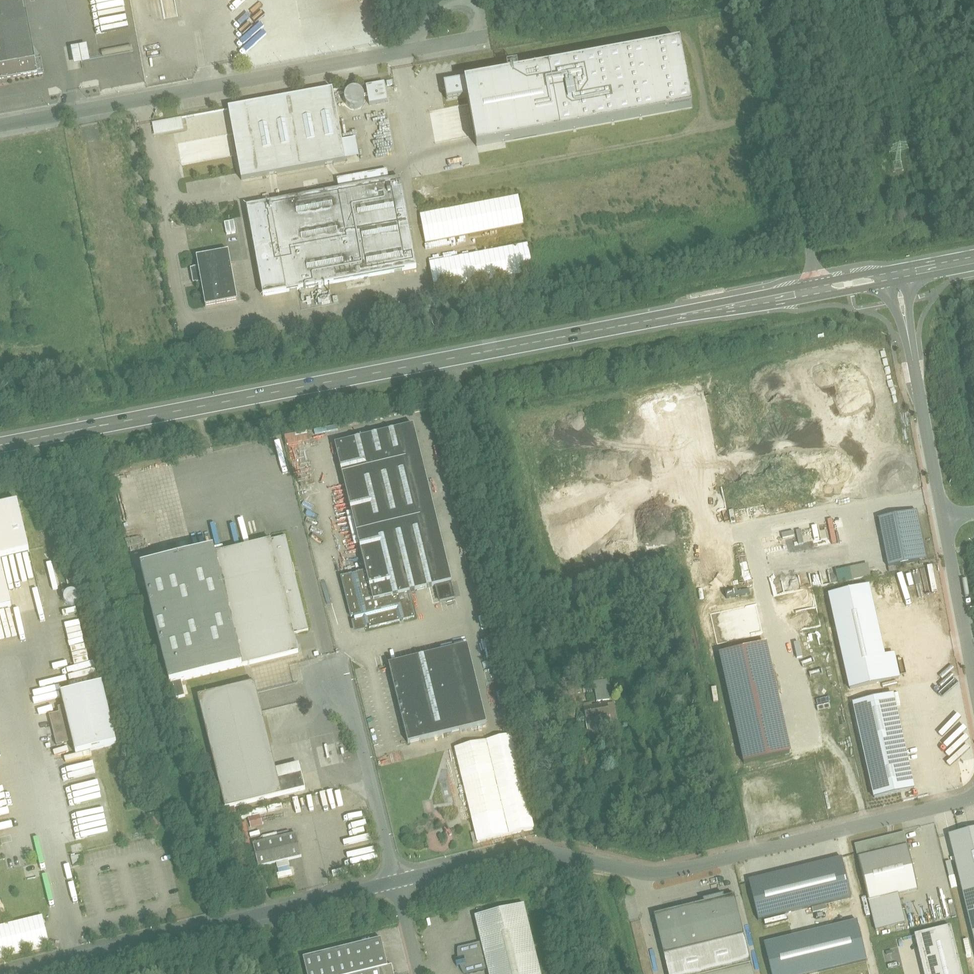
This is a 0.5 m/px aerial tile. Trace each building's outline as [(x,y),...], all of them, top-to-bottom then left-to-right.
[(9,81),(8,79),(28,75),(28,78),(45,75),(42,59),(37,60),(25,0),(0,0),(0,83),(9,81)] [(677,42),(469,81),(481,146),(690,107),(677,42)] [(70,49),(74,66),(90,63),(86,46),(70,49)] [(365,87),(369,105),(387,102),(383,83),(365,87)] [(356,112),(367,98),(352,87),(341,101),(356,112)] [(332,92),(229,112),(242,181),(345,162),(332,92)] [(183,120),(154,125),(155,134),(184,129),(183,120)] [(399,180),(247,209),(263,296),(416,268),(399,180)] [(518,199),(421,217),(426,246),(523,228),(518,199)] [(226,235),(236,234),(234,222),(224,223),(226,235)] [(527,246),(430,264),(435,293),(532,275),(527,246)] [(228,252),(196,258),(198,268),(193,269),(196,285),(201,284),(205,308),(237,302),(228,252)] [(414,426),(336,445),(367,572),(374,602),(409,593),(437,587),(451,583),(453,583),(414,426)] [(307,434),(285,436),(286,445),(308,443),(307,434)] [(0,507),(0,610),(12,607),(0,560),(30,552),(18,503),(0,507)] [(916,512),(879,519),(888,568),(926,560),(916,512)] [(216,554),(215,554),(243,667),(299,653),(295,634),(309,631),(286,537),(216,554)] [(214,549),(142,567),(171,684),(174,684),(182,682),(243,667),(215,554),(216,554),(214,549)] [(837,582),(870,578),(869,566),(835,570),(837,582)] [(374,602),(367,572),(342,578),(352,617),(355,617),(356,622),(357,623),(358,625),(361,627),(364,627),(370,626),(370,629),(415,618),(409,593),(374,602)] [(451,583),(437,587),(441,602),(455,598),(451,583)] [(852,612),(834,616),(849,687),(897,677),(892,655),(885,656),(870,587),(847,592),(852,612)] [(72,592),(70,593),(69,593),(68,594),(67,595),(66,596),(66,597),(65,598),(65,599),(65,600),(65,601),(66,603),(66,604),(68,606),(69,606),(70,607),(72,607),(73,607),(74,607),(76,607),(77,606),(78,605),(79,604),(79,603),(80,602),(80,601),(80,600),(80,598),(79,596),(78,595),(77,594),(76,593),(74,592),(72,592)] [(468,646),(390,665),(409,744),(487,725),(468,646)] [(767,648),(720,658),(744,766),(791,756),(767,648)] [(607,680),(594,682),(598,702),(610,700),(607,680)] [(182,682),(174,684),(177,699),(186,697),(182,682)] [(255,683),(199,697),(226,809),(228,809),(235,807),(283,796),(279,780),(255,683)] [(103,684),(62,694),(74,742),(77,754),(118,745),(103,684)] [(892,699),(852,708),(872,799),(912,791),(892,699)] [(608,704),(585,708),(590,737),(614,733),(608,704)] [(60,713),(50,716),(57,746),(74,742),(65,707),(59,708),(60,713)] [(828,712),(815,714),(818,727),(831,724),(828,712)] [(509,736),(456,749),(479,842),(532,828),(509,736)] [(302,774),(279,780),(283,796),(306,790),(302,774)] [(855,845),(858,858),(907,846),(904,833),(855,845)] [(952,838),(973,929),(973,833),(952,838)] [(297,835),(254,845),(259,868),(302,857),(297,835)] [(70,855),(83,854),(82,843),(70,844),(70,855)] [(907,846),(858,858),(869,902),(898,895),(918,890),(907,846)] [(841,858),(750,880),(760,921),(851,899),(841,858)] [(290,861),(278,863),(284,892),(296,889),(290,861)] [(264,877),(258,880),(263,891),(269,888),(264,877)] [(704,903),(654,915),(664,956),(745,936),(735,896),(724,898),(724,895),(703,900),(704,903)] [(898,895),(869,902),(876,931),(906,924),(898,895)] [(476,916),(482,943),(489,970),(490,973),(541,973),(525,905),(476,916)] [(0,930),(0,960),(50,948),(43,919),(0,930)] [(764,944),(772,973),(814,973),(867,961),(857,921),(764,944)] [(914,935),(924,973),(961,973),(950,927),(914,935)] [(664,956),(668,973),(754,973),(745,936),(664,956)] [(304,958),(308,973),(395,973),(393,965),(389,966),(382,939),(304,958)] [(459,948),(458,954),(459,959),(456,959),(458,967),(461,966),(463,971),(464,973),(471,973),(489,970),(482,943),(459,948)]
